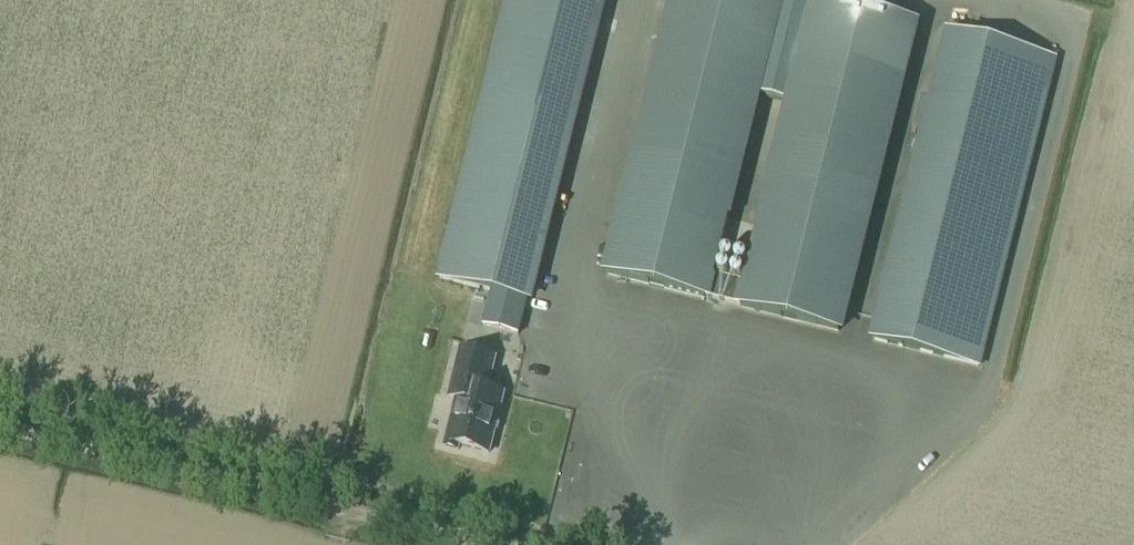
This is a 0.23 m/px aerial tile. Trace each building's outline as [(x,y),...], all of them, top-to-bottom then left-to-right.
[(532,280),(601,0),(509,0),(440,280),(527,301),(532,280)] [(710,277),(780,0),(676,0),(607,275),(705,300),(705,298),(741,307),(746,286),(710,277)] [(838,333),(915,25),(817,0),(791,104),(746,286),(741,307),(741,308),(838,333)] [(951,34),(875,341),(979,367),(1055,59),(951,34)] [(459,451),(460,447),(489,454),(504,395),(487,391),(495,359),(461,350),(449,398),(458,400),(449,433),(448,433),(444,447),(459,451)]
